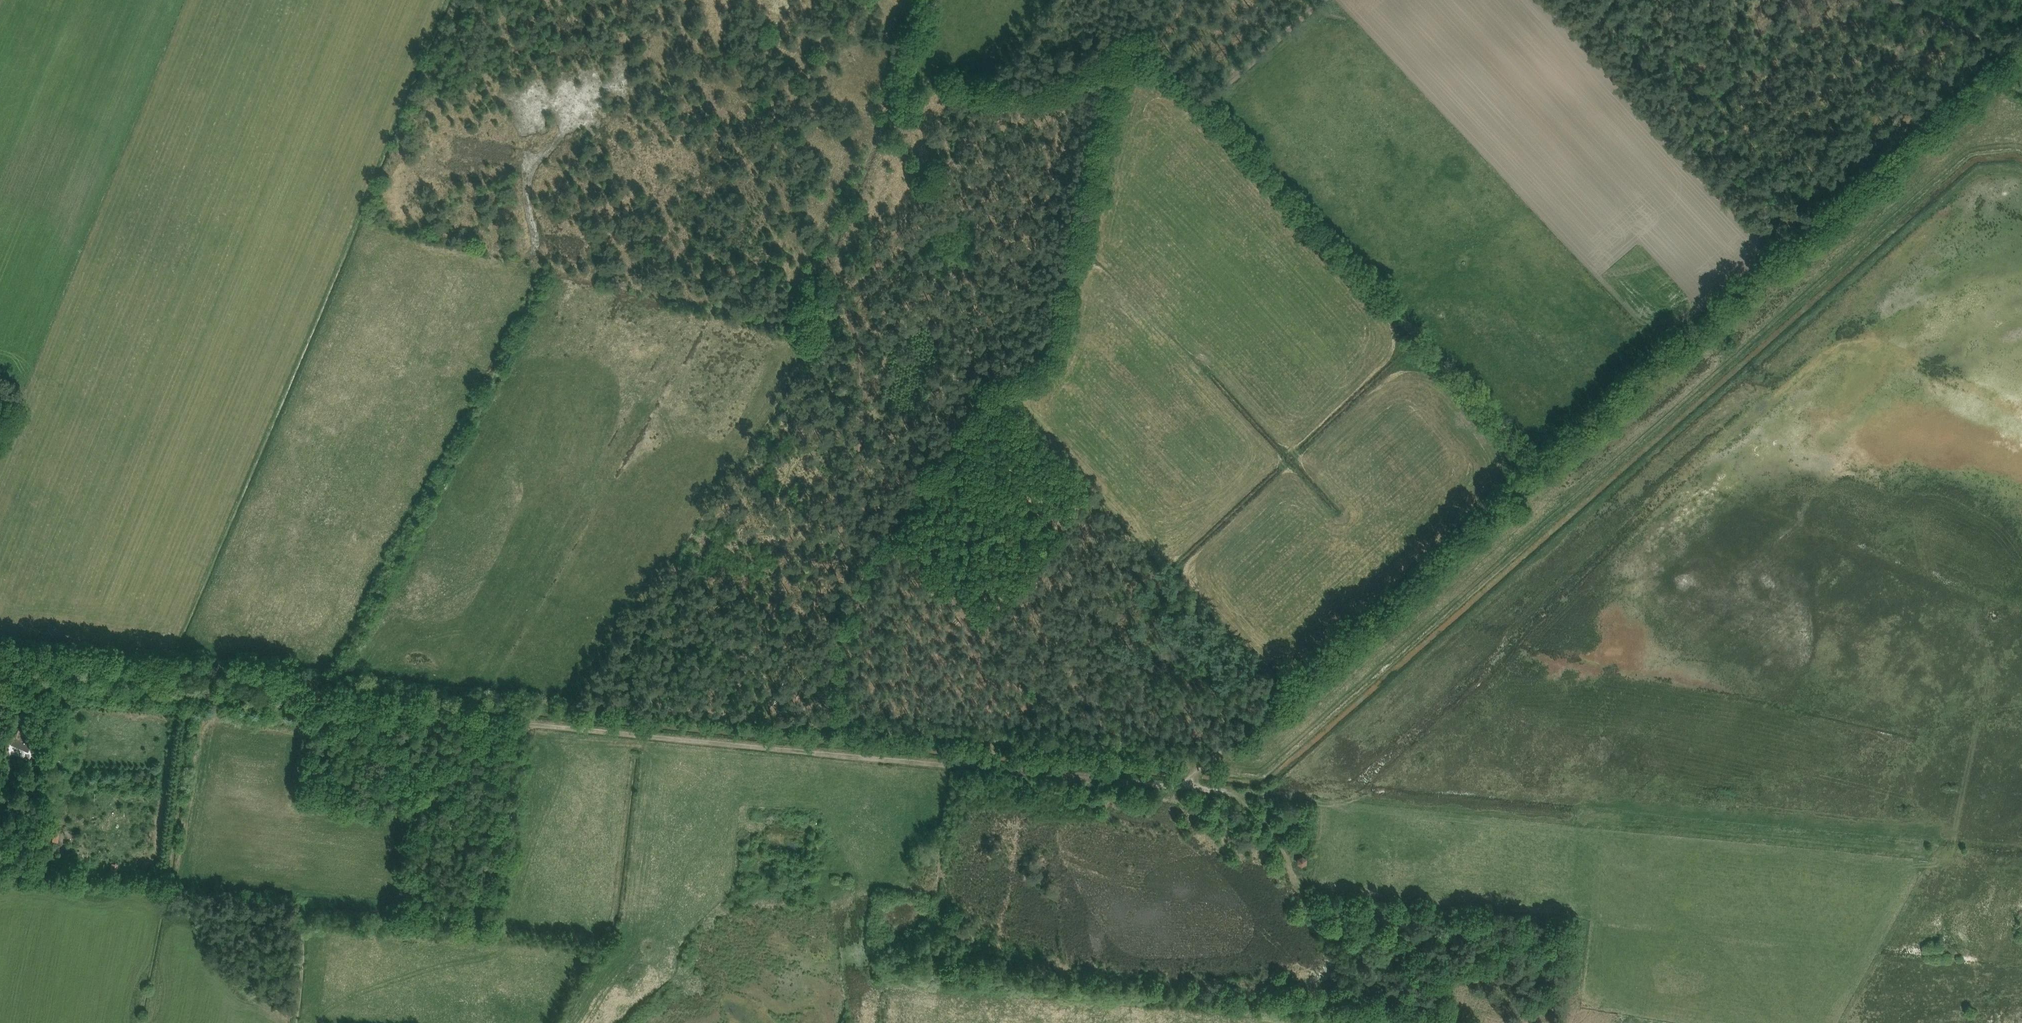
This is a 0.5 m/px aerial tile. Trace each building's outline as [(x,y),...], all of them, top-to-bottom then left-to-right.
[(31,744),(35,735),(19,728),(15,737),(31,744)]
